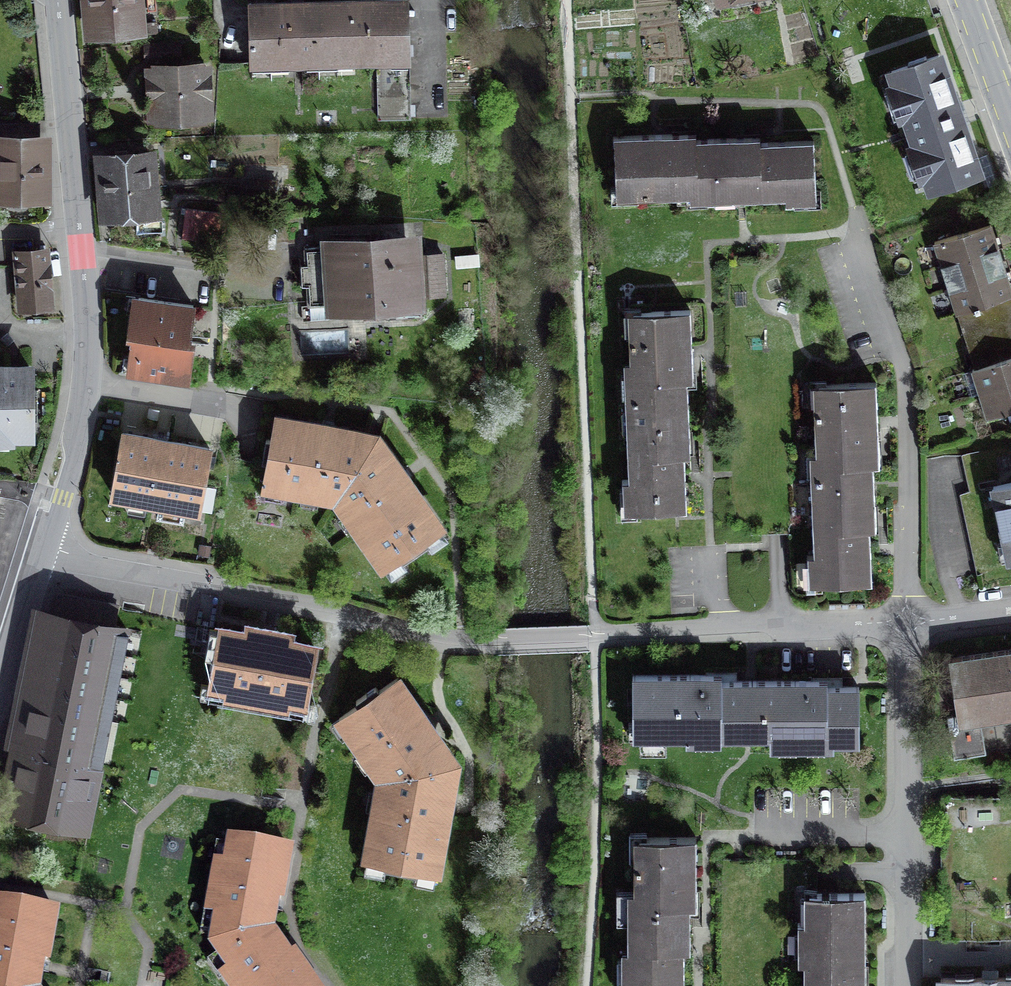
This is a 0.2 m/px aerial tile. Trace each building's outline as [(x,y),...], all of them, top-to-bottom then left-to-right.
[(94,30),(136,26),(134,0),(91,0),(94,30)] [(360,1),(332,2),(333,25),(336,25),(337,61),(377,60),(378,119),(411,118),(408,9),(387,9),(387,1),(374,1),(374,0),(360,0),(360,1)] [(251,3),(249,3),(251,63),(337,61),(336,25),(333,25),(332,2),(304,2),(291,2),(291,3),(252,4),(251,3)] [(177,45),(147,46),(148,59),(178,58),(177,45)] [(941,55),(890,73),(931,191),(982,173),(941,55)] [(201,69),(155,71),(157,117),(203,115),(201,69)] [(0,128),(0,140),(1,196),(41,196),(41,140),(34,140),(34,128),(0,128)] [(697,133),(614,136),(616,193),(638,192),(638,199),(716,196),(714,139),(697,139),(697,133)] [(714,139),(716,196),(735,195),(736,201),(785,199),(785,205),(795,205),(795,198),(816,197),(814,140),(760,143),(760,137),(714,139)] [(146,156),(105,159),(109,214),(150,211),(149,188),(157,187),(155,167),(147,168),(146,156)] [(222,212),(186,208),(182,238),(218,242),(222,212)] [(935,241),(942,265),(998,248),(990,224),(935,241)] [(408,242),(305,248),(307,273),(301,274),(301,284),(307,284),(309,305),(361,302),(362,317),(421,314),(420,295),(444,294),(442,254),(409,256),(408,242)] [(942,265),(950,289),(1005,271),(998,248),(942,265)] [(46,251),(17,253),(22,307),(51,304),(46,251)] [(950,289),(957,312),(1010,296),(1010,295),(1010,290),(1005,271),(950,289)] [(957,312),(975,368),(1010,357),(1010,297),(1010,296),(957,312)] [(193,305),(139,298),(137,312),(132,311),(129,334),(134,335),(131,357),(135,357),(133,372),(187,379),(191,356),(186,355),(193,305)] [(691,310),(634,312),(635,334),(628,334),(631,395),(624,396),(625,402),(688,400),(687,373),(693,372),(691,310)] [(1010,383),(1010,357),(975,368),(972,369),(980,393),(1010,383)] [(14,446),(16,444),(16,434),(26,434),(30,430),(30,367),(0,368),(0,446),(14,446)] [(876,383),(819,385),(820,406),(813,406),(816,475),(810,476),(811,483),(874,480),(873,437),(878,437),(876,383)] [(980,393),(987,416),(1007,410),(1010,420),(1010,419),(1010,383),(980,393)] [(688,400),(625,402),(625,410),(631,409),(632,430),(626,430),(628,479),(622,480),(622,488),(628,488),(629,513),(687,511),(684,439),(690,439),(688,400)] [(318,495),(336,499),(373,440),(349,436),(351,430),(277,417),(273,440),(267,439),(263,461),(268,462),(265,482),(282,485),(282,489),(302,492),(303,490),(319,492),(318,495)] [(154,438),(123,433),(112,495),(160,503),(158,520),(183,524),(186,507),(199,510),(210,448),(167,441),(167,438),(154,436),(154,438)] [(387,459),(373,440),(336,499),(346,513),(349,511),(358,525),(355,527),(384,567),(399,556),(403,561),(429,543),(425,538),(441,526),(392,456),(387,459)] [(874,480),(811,483),(811,488),(817,488),(818,505),(811,506),(813,555),(807,555),(808,563),(814,563),(815,585),(872,583),(869,515),(876,515),(874,480)] [(993,486),(1005,543),(1010,541),(1010,482),(993,486)] [(54,616),(113,628),(118,607),(59,595),(54,616)] [(48,638),(119,652),(123,630),(113,628),(54,616),(53,616),(48,638)] [(245,634),(220,629),(210,684),(228,687),(227,693),(287,704),(288,698),(305,701),(315,646),(289,642),(290,635),(247,627),(245,634)] [(44,660),(114,674),(119,652),(48,638),(44,660)] [(948,656),(957,714),(947,716),(953,757),(985,753),(980,721),(1010,717),(1010,647),(948,656)] [(114,674),(44,660),(39,682),(110,696),(114,674)] [(708,675),(633,676),(634,731),(665,731),(665,737),(754,736),(754,681),(708,682),(708,675)] [(380,777),(449,762),(435,740),(439,737),(428,720),(398,677),(344,715),(354,729),(349,733),(362,752),(367,748),(377,762),(372,766),(380,777)] [(813,680),(754,681),(754,736),(777,736),(777,743),(859,742),(858,688),(813,688),(813,680)] [(35,704),(105,718),(110,696),(39,682),(35,704)] [(25,749),(87,762),(96,764),(105,718),(35,704),(25,749)] [(87,762),(25,749),(14,805),(76,818),(87,762)] [(449,762),(380,777),(378,792),(383,793),(381,810),(375,809),(367,858),(437,870),(447,810),(450,790),(445,789),(449,762)] [(696,837),(639,837),(639,859),(632,859),(633,921),(627,921),(627,927),(690,926),(690,906),(696,906),(696,837)] [(219,914),(214,944),(270,932),(275,900),(280,901),(289,850),(250,844),(249,849),(231,846),(227,866),(218,864),(209,913),(219,914)] [(810,893),(810,926),(803,926),(803,985),(859,985),(859,982),(866,982),(865,893),(810,893)] [(41,961),(46,962),(55,912),(15,905),(14,910),(0,908),(0,985),(37,985),(41,961)] [(627,927),(627,985),(684,985),(684,950),(690,950),(690,926),(627,927)] [(270,932),(214,944),(231,970),(223,976),(230,985),(313,985),(293,956),(289,959),(270,932)] [(941,978),(941,985),(1010,985),(1010,978),(941,978)]
